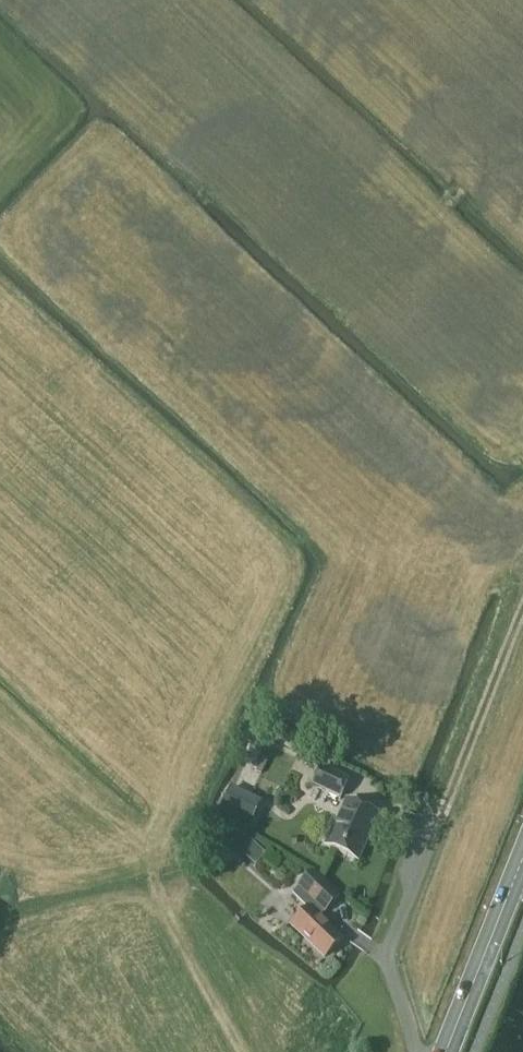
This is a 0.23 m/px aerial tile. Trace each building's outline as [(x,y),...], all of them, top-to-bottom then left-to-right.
[(341,797),(349,781),(322,767),(314,784),(341,797)] [(252,831),(266,808),(238,790),(223,814),(252,831)] [(359,862),(380,817),(347,801),(326,847),(359,862)] [(293,926),(325,958),(342,941),(319,919),(339,898),(314,873),(298,889),(292,895),(308,911),(293,926)]
